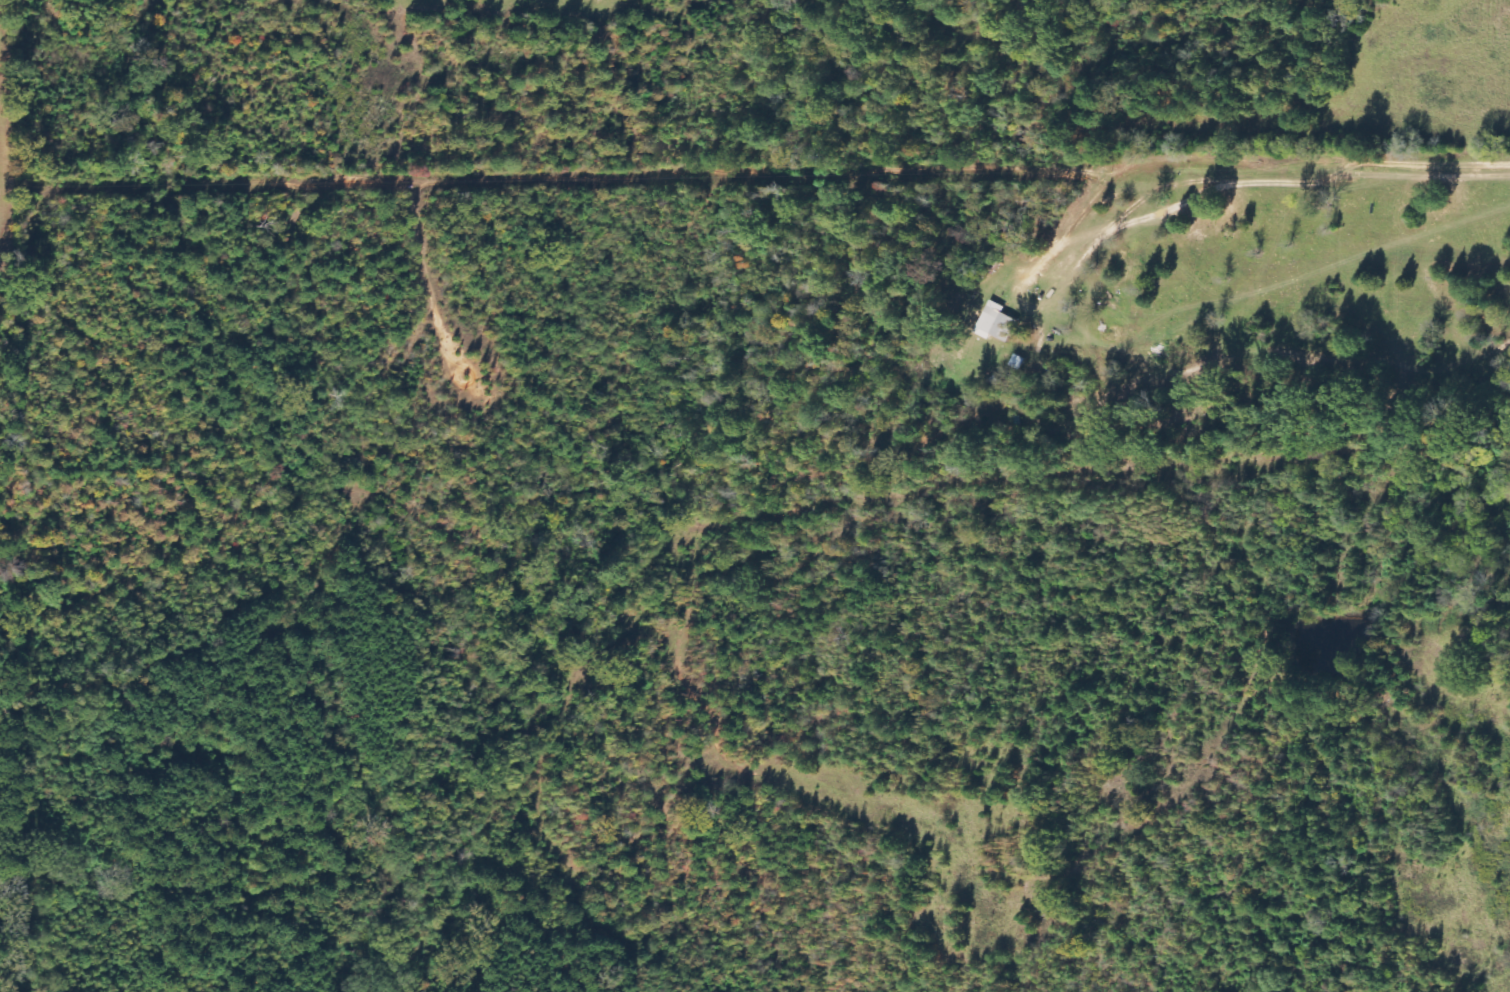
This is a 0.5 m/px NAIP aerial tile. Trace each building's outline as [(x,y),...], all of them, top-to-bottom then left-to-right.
[(1019,321),(1003,314),(1005,308),(991,301),(975,334),(989,341),(991,336),(1008,344),(1019,321)]
